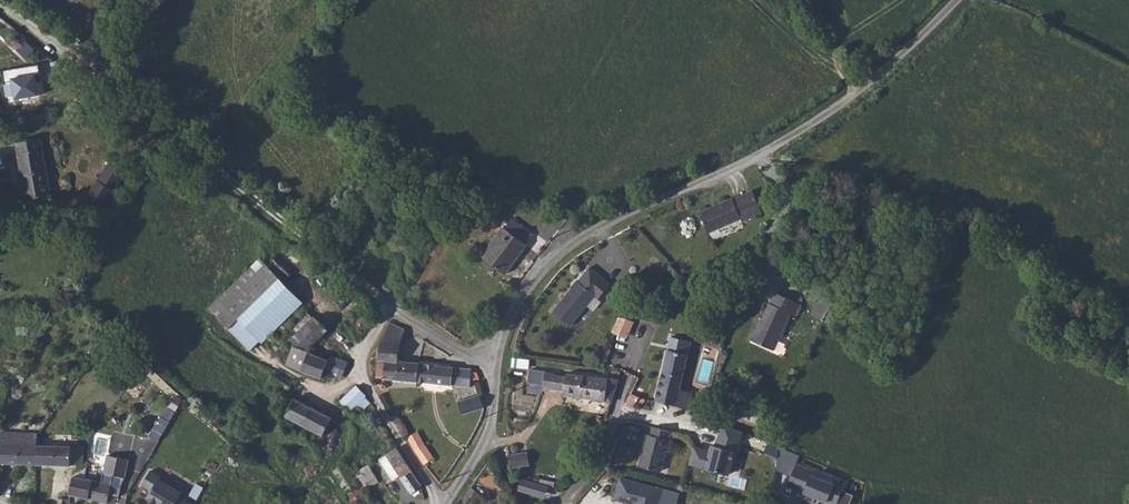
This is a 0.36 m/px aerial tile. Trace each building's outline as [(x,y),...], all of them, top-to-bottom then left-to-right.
[(56,88),(59,92),(67,86),(63,82),(56,88)] [(51,195),(43,149),(38,149),(36,139),(16,143),(26,200),(51,195)] [(120,172),(110,165),(98,182),(109,189),(120,172)] [(120,172),(109,189),(113,192),(124,174),(120,172)] [(752,191),(733,199),(732,198),(699,212),(708,233),(741,219),(742,222),(762,213),(752,191)] [(512,235),(520,225),(512,219),(504,229),(512,235)] [(512,235),(504,229),(503,228),(482,256),(505,274),(527,245),(525,244),(533,234),(520,225),(512,235)] [(209,308),(229,329),(280,279),(260,259),(209,308)] [(611,284),(590,267),(578,281),(577,280),(571,287),(572,288),(554,311),(571,325),(595,296),(599,299),(611,284)] [(272,333),(285,345),(315,317),(280,279),(229,329),(251,350),(272,333)] [(758,328),(756,327),(751,340),(774,351),(791,313),(789,312),(793,301),(776,293),(771,304),(770,303),(761,321),(758,328)] [(801,304),(793,301),(789,312),(791,313),(796,316),(801,304)] [(354,327),(362,332),(367,323),(365,322),(368,317),(361,313),(354,327)] [(294,346),(306,351),(327,330),(315,317),(285,345),(293,348),(294,346)] [(612,332),(628,336),(634,322),(618,317),(612,332)] [(377,366),(376,378),(416,382),(418,363),(399,361),(400,344),(405,329),(390,323),(381,342),(379,360),(386,361),(385,363),(379,363),(378,364),(377,366)] [(109,336),(102,331),(94,343),(101,348),(109,336)] [(685,409),(689,392),(680,389),(691,342),(671,337),(656,401),(670,405),(676,406),(685,409)] [(342,377),(348,363),(330,356),(329,360),(306,351),(294,346),(293,348),(286,365),(322,379),(325,371),(342,377)] [(529,369),(530,360),(512,358),(511,367),(529,369)] [(418,363),(416,382),(470,387),(471,380),(479,379),(477,372),(471,372),(472,369),(418,363)] [(546,371),(530,369),(528,387),(564,391),(575,393),(574,397),(611,402),(613,396),(618,380),(566,373),(566,376),(554,375),(555,373),(546,372),(546,371)] [(277,373),(272,381),(288,391),(293,383),(277,373)] [(365,395),(357,386),(341,401),(349,411),(356,404),(362,410),(370,402),(365,396),(365,395)] [(685,409),(689,410),(693,392),(689,392),(685,409)] [(640,397),(631,393),(626,403),(633,407),(637,402),(640,404),(642,405),(646,400),(642,398),(640,397)] [(462,415),(484,408),(480,395),(458,402),(462,415)] [(289,410),(294,400),(288,396),(283,406),(289,410)] [(323,436),(332,418),(295,399),(294,400),(289,410),(286,416),(323,436)] [(159,439),(170,420),(161,415),(150,434),(159,439)] [(744,430),(724,425),(715,446),(712,445),(712,451),(694,447),(689,464),(729,474),(735,452),(744,430)] [(648,447),(643,467),(660,472),(671,432),(653,427),(651,435),(648,434),(645,446),(648,447)] [(37,465),(37,445),(38,433),(0,432),(0,463),(37,465)] [(408,437),(415,450),(423,444),(417,432),(408,437)] [(423,444),(415,450),(424,464),(433,459),(423,444)] [(37,445),(37,465),(70,466),(70,465),(79,465),(82,463),(83,461),(84,447),(37,445)] [(639,466),(643,467),(648,447),(645,446),(639,466)] [(800,456),(780,447),(777,470),(791,476),(787,486),(804,493),(802,498),(813,503),(815,497),(832,503),(837,503),(838,503),(841,503),(850,503),(854,495),(843,490),(845,484),(835,480),(833,485),(812,476),(814,471),(796,464),(800,456)] [(399,476),(411,494),(422,486),(397,448),(378,459),(392,480),(399,476)] [(528,451),(519,453),(522,466),(530,465),(528,451)] [(519,453),(510,454),(513,468),(522,466),(519,453)] [(129,460),(107,455),(101,482),(73,476),(69,495),(108,503),(108,501),(111,502),(113,502),(116,500),(117,496),(119,497),(121,487),(125,478),(129,460)] [(358,487),(359,487),(376,477),(369,465),(351,475),(358,487)] [(142,485),(152,491),(147,498),(156,503),(186,503),(189,499),(180,494),(181,493),(159,479),(160,477),(150,471),(142,485)] [(376,477),(359,487),(363,491),(378,482),(376,477)] [(680,493),(620,478),(615,499),(633,503),(658,503),(661,503),(677,503),(680,493)] [(521,479),(518,490),(553,501),(556,489),(552,488),(538,484),(521,479)] [(540,480),(538,484),(552,488),(553,484),(540,480)] [(346,494),(352,503),(364,503),(369,501),(361,491),(358,487),(346,494)] [(480,494),(471,488),(462,501),(465,503),(473,503),(480,494)]
